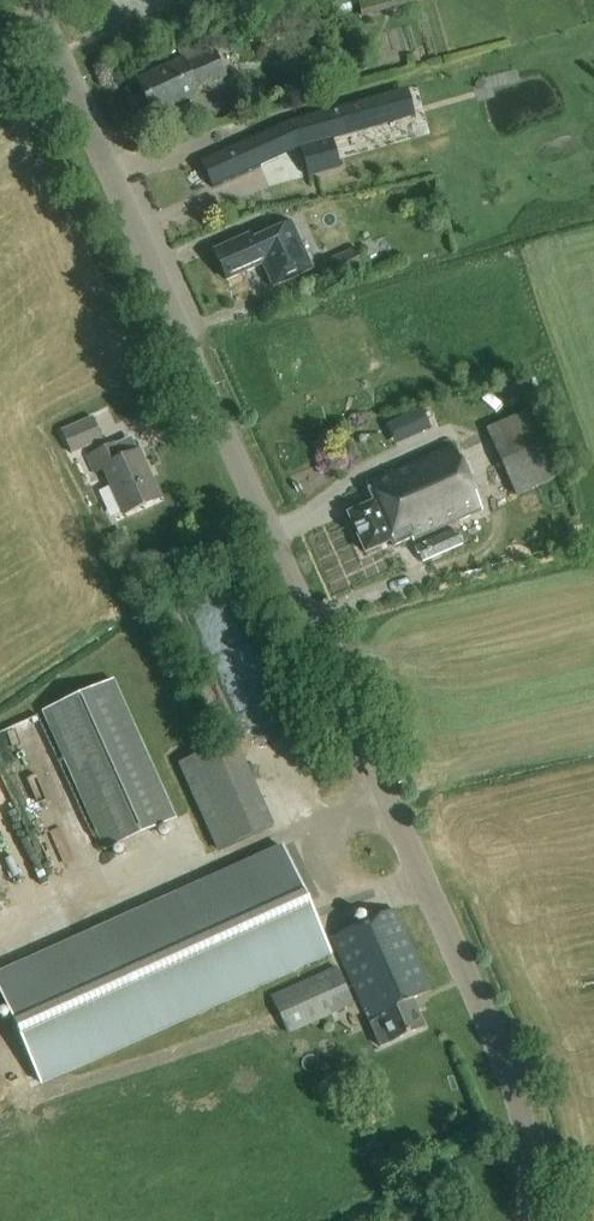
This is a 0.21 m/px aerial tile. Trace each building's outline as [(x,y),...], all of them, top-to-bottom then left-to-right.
[(331,16),(352,10),(350,0),(348,0),(328,5),(331,16)] [(362,17),(416,2),(415,0),(358,0),(362,17)] [(282,24),(259,30),(261,38),(284,32),(282,24)] [(196,91),(226,78),(215,53),(185,67),(183,61),(137,81),(152,118),(199,97),(196,91)] [(8,101),(0,86),(0,106),(8,101)] [(297,121),(279,130),(287,148),(303,144),(314,179),(347,168),(338,140),(421,118),(413,89),(297,121)] [(249,139),(200,161),(213,188),(261,166),(249,139)] [(214,253),(226,281),(263,265),(274,290),(314,271),(292,223),(253,240),(251,236),(214,253)] [(358,246),(325,262),(334,281),(367,264),(358,246)] [(421,407),(399,417),(409,438),(430,428),(421,407)] [(532,408),(486,429),(517,496),(563,476),(532,408)] [(92,417),(62,430),(72,454),(103,441),(92,417)] [(163,502),(158,490),(141,453),(125,461),(118,447),(92,459),(99,473),(106,470),(128,518),(163,502)] [(363,555),(389,543),(391,549),(411,540),(413,543),(480,514),(452,448),(365,486),(373,506),(347,518),(363,555)] [(456,530),(415,548),(422,564),(463,546),(456,530)] [(109,854),(179,823),(118,685),(48,715),(109,854)] [(235,737),(178,763),(218,852),(275,825),(235,737)] [(58,852),(80,842),(76,832),(64,837),(60,828),(49,833),(58,852)] [(333,956),(287,854),(0,982),(0,992),(44,1088),(333,956)] [(398,913),(335,941),(385,1052),(430,1030),(418,1003),(435,996),(398,913)] [(336,967),(271,996),(288,1035),(354,1006),(336,967)]
